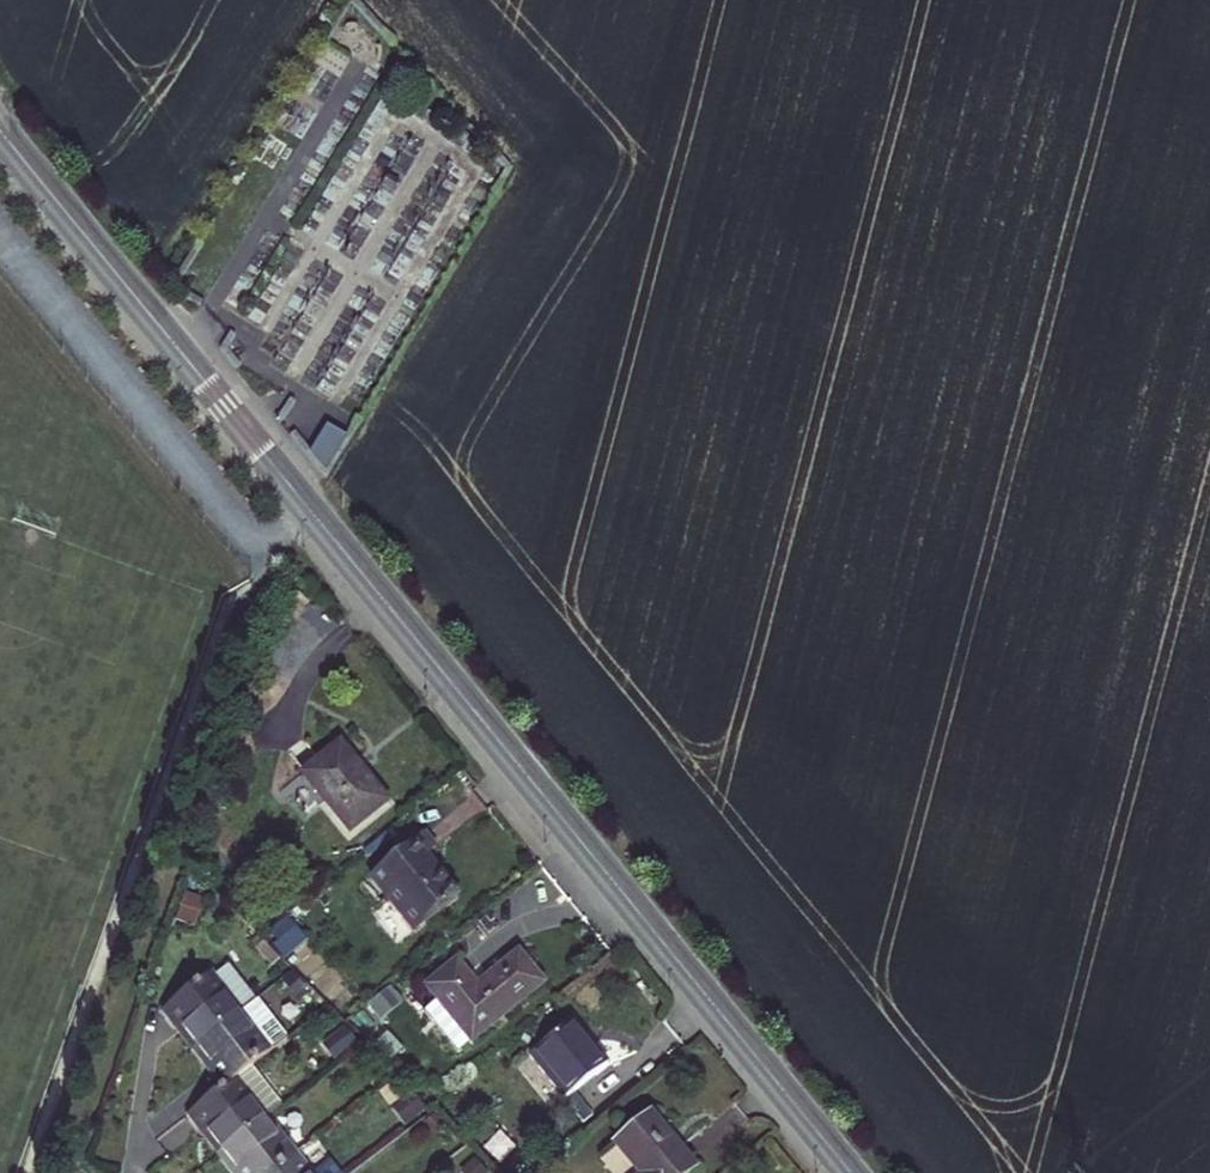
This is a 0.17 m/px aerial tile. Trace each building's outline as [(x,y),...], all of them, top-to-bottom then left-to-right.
[(325,426),(305,458),(327,472),(347,441),(325,426)] [(384,798),(337,740),(301,767),(348,825),(384,798)] [(432,850),(420,834),(372,872),(417,927),(459,894),(428,854),(432,850)] [(258,936),(270,960),(303,944),(290,919),(258,936)] [(454,962),(426,983),(471,1040),(540,985),(514,954),(474,986),(454,962)] [(154,1022),(184,1057),(246,1008),(249,1004),(225,973),(204,988),(198,982),(154,1022)] [(246,1008),(184,1057),(215,1094),(241,1074),(277,1045),(246,1008)] [(598,1060),(564,1018),(525,1049),(558,1091),(598,1060)] [(215,1094),(180,1122),(211,1160),(260,1121),(272,1112),(241,1074),(215,1094)] [(646,1118),(616,1142),(641,1172),(687,1172),(689,1172),(646,1118)] [(211,1160),(222,1172),(272,1172),(291,1158),(260,1121),(211,1160)] [(272,1172),(303,1172),(291,1158),(272,1172)]
